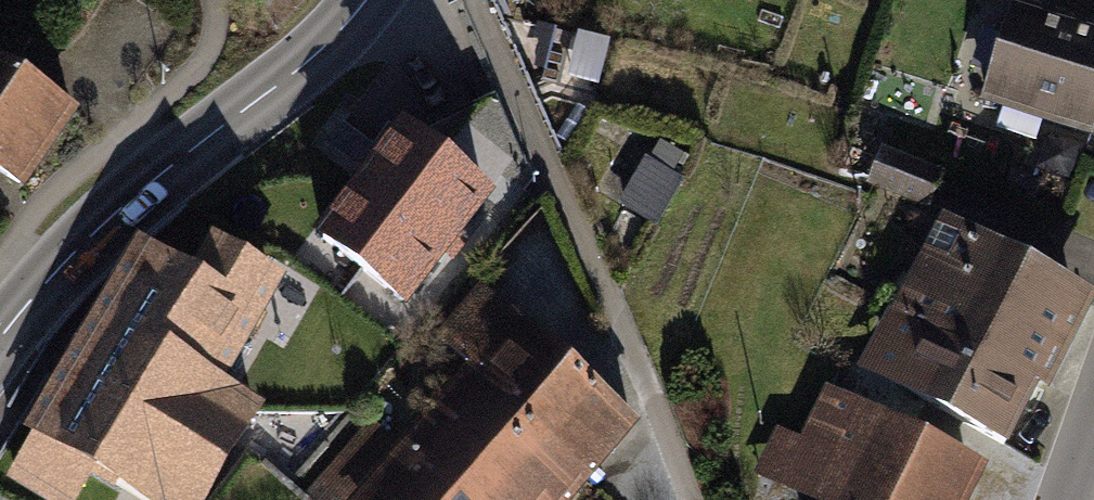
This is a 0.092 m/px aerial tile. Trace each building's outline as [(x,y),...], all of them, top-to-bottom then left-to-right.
[(1031,0),(1009,0),(977,101),(1089,136),(1093,121),(1093,20),(1079,15),(1031,0)] [(1079,15),(1093,20),(1093,0),(1084,0),(1079,15)] [(26,195),(75,117),(0,69),(0,178),(26,195)] [(396,117),(307,230),(362,268),(445,157),(396,117)] [(873,179),(928,203),(940,175),(886,151),(873,179)] [(445,157),(362,268),(403,299),(487,188),(445,157)] [(651,163),(627,203),(653,219),(676,178),(651,163)] [(942,225),(897,312),(922,326),(1031,384),(1072,294),(942,225)] [(146,252),(103,318),(226,391),(288,284),(217,244),(195,281),(146,252)] [(437,334),(467,359),(513,399),(503,410),(582,481),(632,422),(479,283),(470,295),(437,334)] [(103,318),(65,375),(233,477),(270,417),(226,391),(103,318)] [(1004,445),(1031,384),(922,326),(891,381),(1004,445)] [(582,481),(503,410),(513,399),(467,359),(394,441),(460,499),(566,499),(582,481)] [(9,485),(34,499),(79,499),(90,482),(119,499),(219,499),(233,477),(65,375),(26,438),(35,444),(9,485)] [(783,487),(809,499),(947,499),(967,460),(830,392),(783,487)] [(394,441),(371,421),(305,494),(313,499),(460,499),(394,441)]
